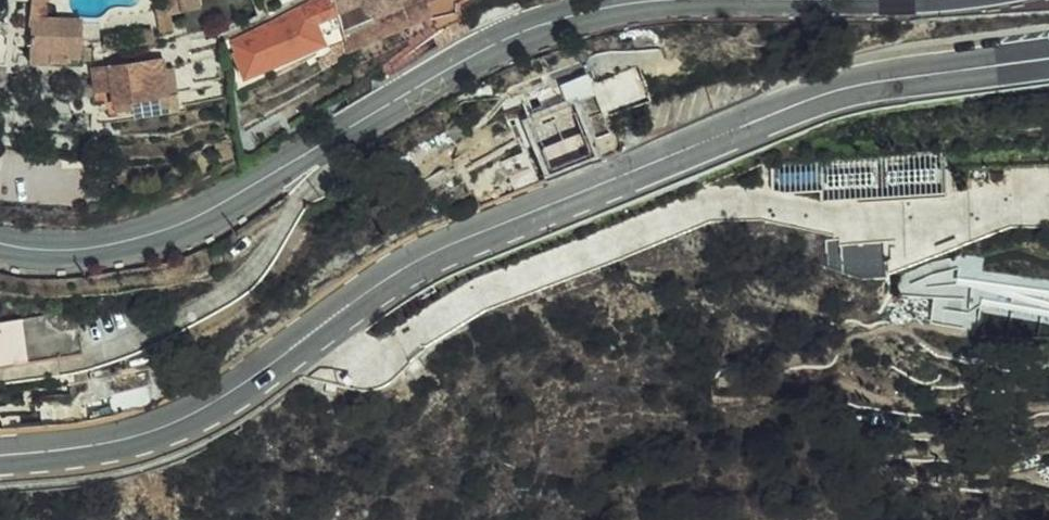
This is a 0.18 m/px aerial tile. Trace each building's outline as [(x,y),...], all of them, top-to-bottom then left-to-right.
[(17,39),(46,40),(68,41),(71,6),(24,3),(25,0),(19,0),(17,39)] [(255,7),(258,16),(235,25),(219,32),(218,33),(231,65),(237,62),(292,36),(308,29),(304,20),(298,6),(317,0),(271,0),(255,7)] [(304,20),(326,9),(324,0),(317,0),(298,6),(304,20)] [(326,9),(329,25),(332,36),(409,0),(360,0),(359,0),(358,0),(324,0),(326,9)] [(451,2),(440,8),(438,8),(424,15),(432,31),(440,26),(452,19),(458,14),(451,2)] [(216,25),(219,32),(235,25),(258,16),(255,7),(216,25)] [(307,58),(334,42),(332,36),(329,25),(315,32),(317,38),(302,48),(307,58)] [(46,40),(17,39),(17,49),(30,50),(67,52),(68,41),(46,40)] [(79,55),(78,64),(82,76),(96,73),(101,95),(121,92),(121,86),(154,79),(152,75),(150,52),(150,43),(100,52),(79,55)] [(121,86),(121,92),(123,101),(154,96),(163,96),(160,51),(150,52),(152,75),(154,79),(121,86)] [(585,87),(579,66),(569,69),(576,91),(585,87)] [(577,96),(589,131),(605,124),(592,91),(590,92),(587,93),(577,96)] [(563,96),(523,111),(540,151),(579,137),(563,96)] [(612,96),(599,100),(603,111),(615,107),(612,96)] [(512,114),(527,155),(540,151),(523,111),(512,114)] [(527,155),(531,164),(592,141),(589,131),(583,136),(579,137),(540,151),(527,155)] [(958,251),(956,289),(979,292),(978,305),(1048,318),(1048,229),(1011,230),(958,251)] [(0,304),(0,350),(5,349),(32,344),(57,341),(71,337),(64,296),(63,295),(34,299),(0,304)]
